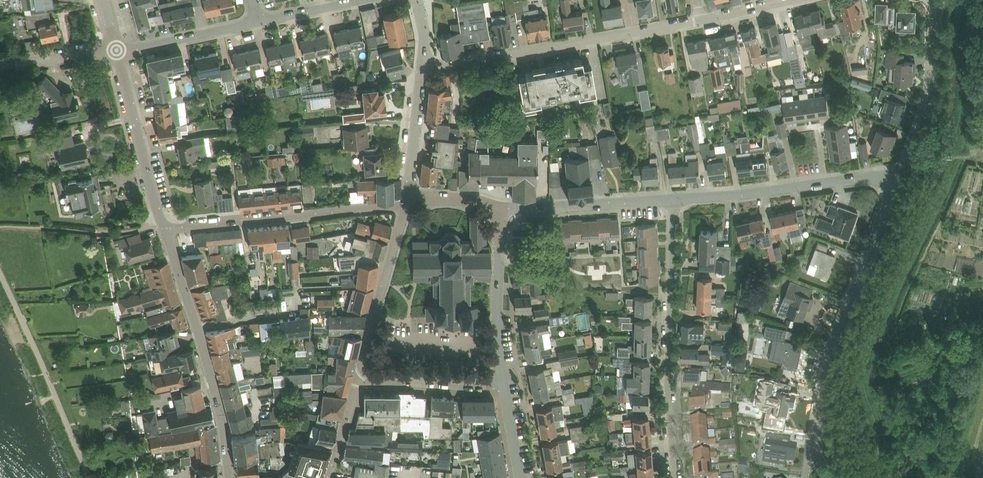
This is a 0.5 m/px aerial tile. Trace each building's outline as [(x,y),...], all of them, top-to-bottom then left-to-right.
[(46,5),(53,4),(53,3),(52,0),(22,0),(23,9),(30,7),(31,12),(47,10),(46,5)] [(135,18),(138,29),(151,26),(151,24),(160,23),(157,14),(148,16),(145,6),(158,2),(157,0),(130,0),(135,18)] [(181,19),(178,5),(177,0),(171,0),(159,3),(158,4),(159,7),(155,9),(157,14),(160,23),(165,21),(165,22),(181,19)] [(194,6),(192,0),(177,0),(178,5),(181,19),(196,16),(194,6)] [(206,14),(221,10),(219,0),(203,0),(206,14)] [(221,10),(236,7),(234,0),(219,0),(221,10)] [(448,33),(438,34),(441,53),(444,56),(464,52),(462,40),(489,35),(483,0),(480,0),(456,4),(459,21),(450,23),(452,32),(448,33)] [(515,10),(513,1),(514,0),(505,0),(507,12),(515,10)] [(547,22),(545,14),(543,15),(542,14),(540,14),(540,15),(539,15),(537,7),(529,9),(527,0),(516,0),(514,0),(513,1),(515,10),(517,18),(525,17),(528,35),(548,32),(547,22)] [(583,16),(583,10),(573,13),(570,0),(562,0),(565,19),(567,29),(585,26),(583,16)] [(623,10),(622,2),(612,4),(611,0),(602,0),(606,23),(625,20),(623,10)] [(640,14),(648,12),(648,13),(655,12),(653,0),(637,0),(640,14)] [(667,8),(671,7),(673,9),(676,8),(677,6),(679,6),(678,0),(665,0),(667,8)] [(844,9),(846,19),(839,21),(843,39),(852,37),(849,26),(862,22),(860,15),(863,14),(860,0),(853,0),(841,3),(842,4),(844,9)] [(886,21),(898,22),(897,28),(899,28),(899,30),(901,31),(903,32),(905,32),(907,30),(907,28),(915,28),(915,25),(917,25),(917,19),(915,19),(916,10),(907,9),(907,7),(887,6),(887,4),(877,3),(876,21),(886,21)] [(375,6),(361,9),(366,35),(374,33),(372,20),(378,19),(377,16),(375,6)] [(825,18),(822,19),(820,9),(808,12),(813,31),(818,30),(820,38),(837,33),(833,20),(826,22),(825,18)] [(39,26),(40,29),(42,39),(42,38),(61,34),(60,28),(57,28),(56,19),(55,19),(55,20),(51,21),(49,10),(47,10),(31,12),(25,13),(25,15),(28,29),(39,26)] [(381,23),(383,28),(383,31),(374,33),(366,35),(369,45),(407,37),(401,11),(383,15),(385,23),(381,23)] [(796,23),(798,33),(800,39),(801,42),(815,39),(813,31),(808,12),(796,15),(798,23),(796,23)] [(492,22),(494,31),(496,41),(511,38),(509,29),(511,29),(509,19),(508,14),(492,17),(493,22),(492,22)] [(765,34),(769,51),(776,50),(774,41),(780,39),(779,31),(776,21),(763,24),(765,34)] [(364,42),(362,36),(360,26),(347,29),(351,47),(352,50),(357,49),(356,46),(364,44),(363,42),(364,42)] [(742,29),(745,39),(746,44),(748,43),(754,63),(768,59),(765,51),(762,52),(755,26),(742,29)] [(351,47),(347,29),(334,32),(339,56),(352,53),(351,47)] [(740,45),(739,41),(737,31),(724,34),(728,49),(732,48),(734,63),(741,62),(738,46),(740,45)] [(330,50),(328,43),(326,33),(313,36),(317,54),(329,52),(329,50),(330,50)] [(724,34),(711,37),(705,38),(708,52),(710,51),(709,49),(713,48),(714,52),(715,52),(716,59),(726,57),(725,49),(728,49),(724,34)] [(300,39),(302,49),(304,55),(305,57),(317,54),(313,36),(300,39)] [(708,53),(708,52),(705,38),(688,41),(693,67),(707,64),(705,54),(708,53)] [(293,41),(280,43),(283,59),(296,56),(295,50),(293,41)] [(266,46),(269,56),(270,62),(283,59),(280,43),(266,46)] [(655,47),(657,57),(658,62),(676,59),(675,52),(670,53),(668,45),(655,47)] [(259,48),(246,51),(249,66),(250,69),(251,74),(257,73),(255,65),(262,63),(259,48)] [(404,65),(400,48),(382,52),(388,79),(393,78),(393,77),(392,78),(390,68),(404,65)] [(182,51),(169,54),(172,70),(173,76),(181,75),(180,69),(185,68),(182,51)] [(235,63),(236,69),(249,66),(246,51),(233,54),(235,63)] [(639,65),(636,51),(618,54),(621,69),(627,67),(630,80),(640,78),(637,66),(639,65)] [(209,79),(211,77),(210,72),(220,70),(219,62),(217,52),(195,56),(196,61),(196,62),(191,63),(195,83),(209,79)] [(894,81),(902,82),(912,82),(913,69),(915,69),(915,62),(902,61),(903,55),(903,54),(887,53),(886,65),(895,66),(894,81)] [(167,72),(172,70),(169,54),(147,59),(149,71),(166,68),(167,72)] [(790,58),(793,70),(802,68),(799,56),(790,58)] [(793,70),(790,58),(781,60),(784,72),(793,70)] [(540,97),(573,91),(578,90),(579,96),(596,92),(591,63),(590,63),(590,62),(583,63),(582,59),(573,60),(574,64),(564,66),(563,62),(555,64),(555,68),(545,70),(544,66),(543,66),(544,66),(544,70),(525,73),(526,78),(519,79),(519,76),(518,77),(521,90),(518,90),(518,89),(517,89),(524,114),(542,110),(540,97)] [(710,68),(714,86),(715,86),(715,89),(723,88),(723,84),(724,84),(720,65),(710,68)] [(169,80),(169,77),(173,76),(172,70),(167,72),(166,68),(149,71),(148,71),(151,85),(152,85),(152,84),(169,80)] [(32,77),(31,71),(19,73),(20,79),(32,77)] [(347,84),(344,71),(339,72),(342,85),(347,84)] [(666,72),(668,82),(676,81),(674,71),(666,72)] [(337,86),(342,85),(339,72),(333,74),(336,86),(336,87),(337,86)] [(367,74),(368,81),(379,79),(378,72),(367,74)] [(235,83),(232,73),(221,75),(222,80),(225,80),(226,85),(235,83)] [(445,96),(451,96),(452,95),(450,85),(451,85),(449,73),(442,74),(444,85),(429,88),(427,109),(444,111),(445,96)] [(742,106),(743,106),(747,105),(743,89),(744,89),(744,73),(737,73),(737,81),(737,89),(738,89),(740,98),(740,100),(741,100),(742,106)] [(701,75),(689,77),(691,90),(703,88),(704,88),(701,75)] [(64,115),(68,114),(77,111),(77,109),(78,108),(79,107),(79,106),(79,105),(79,104),(79,103),(78,102),(77,102),(76,102),(75,102),(73,95),(72,95),(72,94),(71,94),(71,95),(69,96),(68,95),(68,96),(65,97),(64,92),(61,93),(45,76),(33,87),(39,93),(40,93),(43,96),(40,99),(42,101),(38,102),(40,110),(52,108),(54,118),(56,118),(56,119),(58,119),(59,119),(60,120),(61,119),(62,119),(63,118),(63,117),(64,116),(64,115)] [(305,78),(308,92),(314,91),(313,90),(310,76),(305,78)] [(302,93),(308,92),(305,78),(299,79),(300,85),(302,92),(302,93)] [(851,84),(871,90),(873,84),(853,78),(851,84)] [(155,97),(160,96),(160,98),(173,96),(172,95),(171,93),(169,80),(152,84),(152,85),(155,97)] [(271,83),(274,95),(279,94),(278,89),(276,82),(271,83)] [(268,97),(274,95),(271,83),(265,84),(268,97)] [(338,95),(337,91),(337,87),(330,88),(331,95),(338,95)] [(366,119),(365,112),(376,111),(385,110),(384,91),(377,92),(377,87),(362,89),(363,98),(359,98),(360,103),(363,103),(364,111),(342,113),(343,122),(366,119)] [(897,92),(882,87),(879,99),(885,101),(884,103),(882,105),(879,112),(880,115),(884,116),(886,115),(901,119),(906,103),(895,99),(897,92)] [(244,101),(242,88),(236,89),(239,102),(244,101)] [(652,107),(648,88),(639,90),(643,108),(652,107)] [(819,117),(815,95),(808,96),(808,91),(807,91),(804,92),(808,119),(819,117)] [(829,116),(828,106),(827,98),(831,97),(830,91),(826,92),(826,94),(815,95),(819,117),(829,116)] [(808,119),(804,92),(800,92),(800,98),(794,99),(797,120),(808,119)] [(782,95),(784,112),(786,122),(797,120),(794,99),(787,100),(787,94),(782,95)] [(740,98),(732,99),(734,108),(742,107),(740,100),(740,98)] [(160,103),(155,104),(158,121),(172,120),(172,124),(187,122),(186,115),(183,112),(178,113),(177,101),(177,100),(174,101),(160,103)] [(610,101),(603,102),(605,115),(612,114),(610,101)] [(781,102),(770,105),(772,110),(774,112),(782,109),(781,102)] [(596,105),(589,106),(591,114),(598,112),(596,105)] [(17,121),(28,118),(26,108),(15,111),(17,121)] [(427,109),(426,118),(431,118),(430,131),(440,132),(484,136),(485,123),(460,121),(459,127),(449,126),(450,119),(443,119),(444,111),(427,109)] [(225,116),(228,132),(243,130),(241,114),(225,116)] [(826,127),(828,138),(849,135),(848,123),(850,123),(849,119),(843,120),(844,124),(826,127)] [(158,121),(160,138),(182,136),(181,129),(187,128),(187,122),(172,124),(172,120),(158,121)] [(780,137),(788,135),(785,120),(777,122),(780,137)] [(690,138),(699,137),(697,123),(696,121),(687,122),(690,138)] [(708,156),(709,166),(710,176),(726,174),(725,164),(724,160),(727,159),(727,154),(725,144),(715,145),(715,147),(710,148),(709,141),(705,142),(702,122),(697,123),(699,137),(703,156),(708,156)] [(649,140),(658,139),(656,129),(655,123),(654,123),(647,125),(646,125),(649,140)] [(314,125),(298,127),(299,136),(315,134),(314,125)] [(348,136),(343,137),(344,146),(356,145),(366,144),(365,136),(367,136),(367,135),(366,131),(366,126),(366,125),(356,126),(347,127),(348,136)] [(670,134),(669,126),(656,129),(658,139),(671,137),(670,134)] [(895,135),(886,131),(879,129),(875,138),(872,147),(888,153),(892,141),(893,141),(895,135)] [(84,141),(74,143),(71,143),(69,134),(47,139),(49,148),(57,146),(57,149),(55,150),(58,163),(61,163),(61,166),(88,160),(84,141)] [(615,134),(599,137),(603,154),(606,154),(608,164),(620,162),(615,134)] [(186,138),(187,143),(178,145),(180,159),(190,157),(190,158),(207,155),(204,135),(186,138)] [(455,137),(446,136),(436,135),(435,145),(432,144),(431,150),(434,151),(433,161),(437,162),(437,161),(453,162),(453,163),(461,164),(461,159),(456,159),(458,141),(462,142),(463,137),(455,137)] [(468,135),(467,146),(474,147),(476,136),(468,135)] [(856,145),(856,140),(850,141),(849,135),(828,138),(830,149),(856,145)] [(459,168),(459,188),(479,188),(479,185),(486,185),(486,180),(487,180),(487,181),(488,181),(488,180),(495,180),(495,181),(496,181),(496,180),(503,180),(503,181),(504,181),(511,181),(512,181),(513,181),(513,185),(512,185),(512,186),(513,186),(513,191),(512,191),(513,191),(513,197),(520,197),(520,198),(521,198),(521,197),(526,197),(527,197),(527,198),(528,198),(528,197),(535,197),(535,192),(535,191),(535,186),(535,181),(537,181),(537,156),(537,151),(537,139),(517,139),(517,151),(517,155),(513,155),(512,155),(504,155),(496,155),(495,155),(488,155),(488,154),(488,137),(476,136),(474,150),(468,150),(468,169),(459,168)] [(772,151),(773,159),(776,168),(789,165),(785,148),(779,150),(777,139),(769,141),(769,142),(772,151)] [(732,140),(730,140),(725,141),(725,144),(727,154),(734,153),(732,140)] [(564,159),(567,185),(568,198),(593,196),(591,181),(588,157),(601,156),(599,146),(598,142),(579,144),(578,141),(571,141),(571,145),(576,144),(577,158),(564,159)] [(737,152),(738,163),(739,173),(753,171),(751,157),(750,150),(751,150),(751,148),(750,141),(741,142),(741,151),(737,152)] [(866,141),(860,142),(862,156),(868,155),(866,141)] [(364,172),(375,171),(385,171),(383,151),(378,151),(377,144),(367,145),(363,145),(364,151),(363,151),(363,158),(362,158),(361,160),(361,166),(363,167),(364,167),(364,172)] [(857,149),(856,145),(830,149),(831,160),(852,157),(851,150),(857,149)] [(768,169),(767,159),(766,154),(765,146),(751,148),(751,150),(750,150),(751,157),(753,171),(768,169)] [(314,156),(309,151),(304,155),(309,161),(314,156)] [(671,179),(686,178),(685,163),(684,163),(677,163),(676,151),(669,152),(671,179)] [(644,176),(644,177),(645,181),(659,180),(658,163),(657,163),(657,156),(651,157),(651,164),(642,165),(643,166),(642,166),(635,166),(635,177),(643,176),(644,176)] [(227,159),(207,161),(208,167),(211,167),(211,169),(228,167),(227,159)] [(685,163),(686,178),(686,180),(687,180),(687,178),(700,177),(699,159),(684,160),(684,163),(685,163)] [(420,179),(436,180),(437,162),(433,161),(422,160),(420,179)] [(549,169),(549,186),(560,185),(559,169),(549,169)] [(26,170),(18,171),(19,179),(26,179),(26,174),(27,174),(26,170)] [(223,198),(222,192),(217,192),(216,184),(214,184),(213,178),(202,180),(201,178),(200,177),(196,178),(195,180),(198,194),(196,196),(197,199),(199,200),(199,202),(223,198)] [(383,178),(376,178),(377,200),(394,200),(393,177),(383,178)] [(100,186),(99,178),(93,179),(92,178),(77,182),(76,179),(68,181),(69,183),(65,184),(67,195),(70,194),(72,202),(71,202),(74,213),(99,207),(94,187),(100,186)] [(357,178),(357,182),(357,192),(369,191),(370,200),(377,200),(376,178),(357,178)] [(302,183),(304,201),(313,200),(311,182),(302,183)] [(290,205),(302,203),(301,187),(288,188),(290,205)] [(288,188),(276,189),(277,206),(290,205),(288,188)] [(277,206),(276,189),(263,191),(265,207),(277,206)] [(251,192),(252,209),(265,207),(263,191),(251,192)] [(252,209),(251,192),(238,193),(240,210),(252,209)] [(233,197),(225,197),(226,210),(234,209),(233,197)] [(830,231),(840,235),(849,238),(858,213),(839,206),(839,207),(831,204),(827,214),(832,216),(833,215),(836,216),(833,223),(828,221),(828,220),(818,217),(815,225),(830,231)] [(801,226),(807,225),(804,213),(798,214),(797,209),(784,212),(787,227),(789,236),(802,232),(801,226)] [(771,215),(773,225),(776,238),(782,237),(780,229),(787,227),(784,212),(771,215)] [(486,244),(486,231),(483,231),(483,224),(484,224),(484,223),(483,223),(483,214),(470,214),(470,223),(470,224),(471,239),(464,239),(464,238),(462,238),(456,232),(457,231),(456,231),(455,232),(446,232),(446,231),(445,231),(446,233),(440,239),(438,238),(438,239),(430,239),(430,240),(422,240),(422,239),(421,239),(421,240),(412,240),(412,249),(411,249),(411,250),(412,250),(413,256),(412,256),(412,257),(413,257),(413,262),(412,262),(412,263),(413,263),(413,269),(411,269),(411,271),(413,271),(413,279),(422,279),(423,279),(431,279),(434,279),(434,287),(432,287),(433,288),(434,288),(434,296),(433,296),(433,297),(434,297),(434,305),(426,305),(426,317),(443,316),(444,321),(460,321),(460,317),(479,316),(479,304),(470,305),(470,297),(471,297),(471,296),(470,296),(469,288),(471,288),(471,287),(469,287),(469,279),(480,278),(480,279),(481,279),(481,278),(490,278),(490,269),(492,269),(492,268),(490,268),(490,262),(491,262),(491,261),(490,261),(490,256),(491,256),(491,255),(490,255),(490,249),(492,249),(492,247),(490,247),(490,244),(486,244)] [(599,238),(605,237),(604,217),(600,217),(600,219),(589,220),(590,239),(599,239),(599,238)] [(611,237),(611,238),(619,237),(618,218),(607,219),(607,217),(604,217),(605,237),(611,237)] [(763,217),(750,220),(749,220),(753,235),(760,234),(763,245),(764,245),(764,247),(768,246),(773,245),(770,230),(766,231),(763,217)] [(743,221),(737,223),(742,246),(748,245),(746,237),(753,235),(749,220),(750,220),(749,219),(748,218),(744,219),(743,221)] [(562,241),(570,240),(570,239),(576,239),(575,219),(571,219),(572,221),(560,221),(562,241)] [(590,239),(589,220),(578,220),(578,219),(575,219),(576,239),(582,239),(582,240),(590,239)] [(367,234),(387,240),(392,226),(376,221),(374,226),(359,222),(356,231),(367,235),(367,234)] [(275,225),(277,245),(290,244),(288,224),(275,225)] [(637,225),(637,234),(638,234),(638,239),(659,238),(659,235),(657,235),(656,224),(637,225)] [(263,247),(264,247),(277,245),(275,225),(262,227),(263,247)] [(309,225),(300,226),(302,239),(310,238),(309,225)] [(262,227),(248,228),(250,248),(258,247),(259,259),(265,259),(264,251),(264,247),(263,247),(262,227)] [(231,229),(224,230),(225,242),(232,242),(231,229)] [(238,229),(231,229),(232,242),(240,241),(238,229)] [(716,244),(717,241),(717,231),(701,230),(701,247),(716,247),(716,244)] [(211,231),(203,232),(205,243),(212,243),(211,231)] [(205,243),(203,232),(193,233),(196,244),(205,243)] [(128,261),(144,256),(154,253),(149,237),(141,239),(140,233),(118,239),(120,246),(123,245),(128,261)] [(365,252),(379,256),(383,257),(387,240),(367,234),(367,235),(366,237),(354,234),(352,242),(357,244),(355,250),(362,253),(365,252)] [(659,238),(638,239),(639,245),(637,245),(638,254),(658,253),(657,242),(659,242),(659,238)] [(819,242),(811,263),(808,271),(815,274),(827,278),(835,257),(826,253),(829,245),(819,242)] [(715,270),(731,270),(731,269),(731,258),(731,245),(716,244),(716,247),(701,247),(700,263),(716,264),(715,270)] [(773,245),(768,246),(771,260),(776,259),(773,246),(773,245)] [(773,246),(776,259),(777,258),(777,260),(783,259),(783,257),(780,245),(773,246)] [(308,246),(307,257),(319,258),(319,246),(308,246)] [(377,271),(379,256),(365,252),(362,253),(343,255),(339,255),(338,255),(340,268),(358,266),(357,272),(357,271),(377,271)] [(189,283),(198,281),(206,279),(203,263),(201,253),(182,255),(189,283)] [(640,262),(640,268),(660,267),(660,264),(658,264),(658,253),(638,254),(638,262),(640,262)] [(299,276),(298,260),(288,261),(289,273),(289,277),(299,276)] [(168,261),(145,269),(150,285),(143,288),(143,289),(140,290),(140,292),(141,292),(158,287),(158,286),(174,282),(168,261)] [(640,283),(650,282),(660,282),(659,270),(661,270),(660,267),(640,268),(641,274),(639,274),(640,283)] [(521,283),(522,293),(522,294),(530,294),(530,293),(542,292),(541,275),(538,275),(537,268),(512,270),(513,284),(521,283)] [(354,273),(354,277),(341,278),(342,285),(356,284),(356,283),(374,282),(375,282),(377,271),(357,271),(357,272),(357,273),(354,273)] [(713,278),(709,278),(699,278),(699,294),(725,295),(725,287),(712,286),(713,278)] [(787,314),(788,312),(793,314),(803,318),(807,308),(809,309),(814,298),(797,291),(800,284),(790,280),(782,302),(777,313),(784,316),(787,314)] [(162,300),(164,305),(181,301),(174,282),(158,286),(158,287),(141,292),(140,292),(118,299),(122,312),(128,310),(128,311),(162,300)] [(213,314),(214,318),(215,318),(216,318),(216,319),(217,319),(217,320),(219,319),(220,319),(227,318),(224,308),(229,306),(228,294),(232,294),(231,282),(226,282),(201,286),(192,289),(202,317),(202,316),(213,314)] [(268,288),(269,296),(280,294),(279,287),(268,288)] [(357,287),(353,303),(350,302),(348,308),(351,309),(368,309),(373,287),(357,287)] [(269,296),(268,288),(260,289),(261,297),(269,296)] [(531,293),(530,294),(522,294),(522,293),(514,294),(515,307),(524,306),(524,309),(531,308),(531,297),(538,296),(538,298),(545,297),(545,293),(531,293)] [(711,310),(711,302),(717,302),(717,305),(724,305),(725,295),(699,294),(698,309),(711,310)] [(651,297),(635,296),(635,297),(626,297),(626,304),(635,304),(634,311),(651,312),(651,297)] [(317,298),(317,299),(317,307),(317,308),(333,308),(333,297),(317,298)] [(758,312),(760,306),(741,298),(739,305),(758,312)] [(74,302),(75,311),(89,311),(89,301),(74,302)] [(188,324),(182,305),(157,313),(150,315),(150,314),(148,314),(151,326),(162,323),(163,320),(171,318),(174,328),(174,329),(175,329),(175,328),(188,324)] [(148,314),(150,314),(150,315),(157,313),(155,306),(146,309),(148,314)] [(549,316),(550,316),(548,306),(534,308),(535,318),(549,316)] [(300,316),(309,315),(310,314),(310,307),(300,307),(300,316)] [(572,313),(566,314),(561,314),(550,316),(549,316),(550,323),(569,320),(568,317),(572,316),(572,313)] [(260,321),(261,331),(261,338),(273,336),(272,328),(281,327),(282,336),(297,335),(310,334),(309,315),(300,316),(296,317),(260,321)] [(650,321),(640,321),(630,320),(630,315),(618,315),(618,324),(622,324),(622,327),(634,328),(634,336),(650,336),(650,321)] [(362,332),(366,316),(356,316),(328,316),(328,332),(328,333),(345,333),(345,331),(362,332)] [(788,318),(785,324),(793,326),(795,321),(788,318)] [(720,321),(719,332),(732,332),(732,321),(720,321)] [(259,322),(250,323),(251,330),(260,329),(259,322)] [(683,338),(704,339),(704,323),(683,322),(683,338)] [(523,333),(524,343),(543,340),(542,332),(549,331),(547,323),(532,326),(522,327),(522,330),(521,330),(523,330),(523,332),(522,332),(522,333),(523,333)] [(769,359),(788,363),(798,365),(802,343),(785,340),(788,328),(766,324),(764,335),(774,337),(769,359)] [(222,329),(206,331),(211,351),(226,348),(237,346),(234,334),(236,334),(236,333),(235,327),(222,329)] [(167,345),(168,344),(178,342),(175,329),(174,329),(174,328),(149,334),(152,347),(145,349),(147,358),(159,356),(170,353),(167,345)] [(357,353),(362,332),(345,331),(345,333),(344,334),(332,334),(331,343),(339,342),(336,352),(336,354),(357,353)] [(591,332),(584,333),(586,346),(593,344),(591,332)] [(629,350),(640,351),(650,351),(650,336),(634,336),(633,344),(628,343),(628,346),(617,346),(617,355),(629,355),(629,350)] [(310,339),(306,339),(306,348),(307,354),(315,354),(314,339),(310,339)] [(543,340),(524,343),(526,353),(525,353),(526,353),(527,355),(525,356),(526,356),(527,358),(537,357),(553,354),(551,346),(544,347),(543,340)] [(723,344),(722,363),(732,364),(733,345),(723,344)] [(226,348),(211,351),(215,366),(231,362),(229,352),(234,352),(234,356),(241,355),(240,348),(240,347),(240,346),(237,347),(237,346),(226,348)] [(692,359),(697,359),(697,362),(710,363),(710,353),(699,352),(700,347),(682,346),(682,359),(692,359)] [(248,347),(240,348),(241,355),(249,354),(248,347)] [(193,348),(183,350),(170,353),(159,356),(162,370),(196,363),(196,362),(192,363),(190,349),(193,349),(193,348)] [(558,351),(559,359),(578,356),(576,348),(558,351)] [(340,371),(353,371),(357,353),(336,354),(336,368),(339,368),(340,370),(340,371)] [(529,371),(532,385),(554,380),(552,370),(562,368),(561,364),(579,361),(578,356),(559,359),(546,361),(547,366),(534,369),(534,370),(529,371)] [(633,375),(649,375),(649,362),(639,362),(633,361),(629,361),(629,357),(613,356),(613,365),(627,365),(626,375),(633,375)] [(736,369),(745,370),(746,365),(737,359),(736,369)] [(240,361),(231,362),(215,366),(220,383),(237,378),(244,377),(240,361)] [(692,373),(704,373),(705,365),(692,365),(692,373)] [(180,369),(170,371),(151,375),(155,390),(170,387),(171,390),(181,387),(192,385),(192,384),(190,375),(182,376),(180,369)] [(340,371),(340,370),(328,370),(322,370),(318,371),(284,373),(285,381),(302,380),(312,380),(312,387),(324,387),(324,390),(347,392),(353,371),(340,371)] [(714,394),(717,394),(720,394),(729,394),(729,387),(717,386),(717,385),(699,385),(699,374),(688,374),(688,376),(681,376),(681,388),(692,388),(692,393),(708,393),(708,394),(714,394)] [(633,388),(638,389),(648,389),(649,375),(633,375),(626,375),(625,393),(627,393),(632,393),(633,393),(633,388)] [(244,377),(237,378),(220,383),(223,393),(240,389),(251,387),(249,381),(250,381),(248,376),(244,377)] [(562,393),(562,392),(560,379),(554,380),(532,385),(535,399),(539,398),(549,396),(549,395),(562,393)] [(768,405),(767,411),(786,414),(788,403),(786,403),(787,401),(794,402),(795,394),(791,393),(791,392),(788,391),(787,392),(773,389),(774,382),(760,379),(755,402),(768,405)] [(192,384),(192,385),(181,387),(183,394),(174,396),(177,407),(177,409),(205,402),(201,382),(192,384)] [(285,384),(274,385),(274,386),(275,396),(277,396),(286,395),(285,384)] [(244,402),(241,391),(240,389),(223,393),(226,406),(244,402)] [(562,392),(563,399),(575,396),(573,390),(562,392)] [(300,403),(322,402),(321,412),(318,412),(317,418),(339,421),(340,415),(341,415),(346,394),(336,393),(323,391),(312,392),(312,393),(306,393),(300,393),(300,403)] [(425,413),(425,405),(426,395),(415,394),(415,395),(414,395),(413,395),(413,393),(413,391),(406,391),(400,391),(399,391),(398,391),(398,392),(397,392),(397,393),(394,393),(393,394),(388,391),(379,391),(379,393),(364,393),(364,412),(359,412),(355,428),(367,428),(373,428),(374,426),(374,422),(377,422),(383,422),(384,422),(384,428),(385,428),(393,428),(403,428),(422,428),(423,431),(424,435),(429,435),(430,423),(430,417),(430,414),(425,413)] [(632,393),(627,393),(626,400),(632,400),(632,406),(637,407),(647,407),(648,393),(638,393),(633,393),(632,393)] [(688,411),(698,410),(704,409),(704,404),(707,404),(706,398),(709,398),(708,394),(708,393),(692,393),(691,393),(691,399),(687,400),(688,411)] [(575,396),(576,402),(576,403),(581,402),(584,413),(592,410),(593,394),(575,396)] [(277,409),(283,409),(286,409),(286,395),(277,396),(277,405),(277,409)] [(432,396),(431,406),(431,414),(430,414),(430,417),(430,423),(429,435),(451,436),(452,427),(441,426),(442,413),(453,414),(453,404),(454,397),(432,396)] [(462,417),(473,417),(473,398),(462,398),(462,411),(462,417)] [(473,417),(483,417),(483,398),(473,398),(473,417)] [(483,398),(483,417),(494,417),(494,398),(483,398)] [(215,421),(214,419),(210,401),(205,402),(177,409),(177,407),(166,410),(168,416),(169,416),(171,431),(199,426),(215,423),(214,422),(215,421)] [(246,413),(244,402),(226,406),(229,417),(246,413)] [(539,421),(554,419),(560,418),(562,417),(561,409),(559,409),(559,404),(536,408),(539,421)] [(145,435),(150,434),(150,435),(171,431),(169,416),(168,416),(157,418),(155,409),(146,410),(141,411),(142,413),(144,427),(145,435)] [(284,423),(283,409),(277,409),(270,410),(271,417),(261,418),(261,425),(284,423)] [(232,428),(242,426),(250,425),(253,420),(251,412),(246,413),(229,417),(232,428)] [(648,416),(638,417),(624,418),(625,424),(632,423),(633,431),(649,429),(648,416)] [(313,443),(331,446),(333,442),(339,421),(317,418),(315,425),(319,426),(313,443)] [(554,419),(539,421),(541,435),(565,431),(564,425),(556,426),(556,425),(559,424),(560,423),(560,418),(554,419)] [(614,418),(607,419),(608,428),(615,427),(614,418)] [(783,421),(767,418),(766,423),(782,426),(783,421)] [(712,419),(699,420),(689,421),(690,434),(706,433),(705,425),(713,425),(712,419)] [(215,423),(199,426),(200,437),(200,443),(201,450),(202,460),(220,459),(216,422),(215,423)] [(569,426),(571,433),(584,431),(583,424),(569,426)] [(280,453),(280,450),(279,442),(279,441),(280,427),(280,425),(260,426),(256,432),(232,434),(235,458),(259,455),(270,454),(280,453)] [(152,450),(196,443),(200,443),(200,437),(199,426),(171,431),(150,435),(152,450)] [(350,428),(346,441),(356,442),(372,443),(374,433),(366,433),(367,428),(355,428),(350,428)] [(385,428),(384,428),(384,430),(373,430),(373,428),(367,428),(366,433),(374,433),(372,443),(383,444),(384,442),(390,443),(390,437),(392,437),(393,428),(385,428)] [(627,444),(640,443),(650,442),(649,429),(633,431),(634,437),(626,438),(627,444)] [(584,431),(571,433),(572,440),(585,438),(584,431)] [(618,440),(617,432),(609,433),(609,440),(618,440)] [(479,450),(502,446),(500,433),(477,437),(479,450)] [(691,447),(701,446),(715,445),(714,440),(713,440),(707,440),(706,433),(690,434),(691,447)] [(762,458),(792,464),(795,448),(778,445),(779,438),(766,436),(762,458)] [(390,450),(412,450),(421,450),(422,438),(392,437),(390,437),(390,443),(390,450)] [(568,438),(552,441),(542,443),(544,449),(543,451),(543,454),(545,455),(545,456),(560,453),(563,452),(570,451),(568,438)] [(315,477),(316,477),(321,477),(331,446),(313,443),(297,441),(289,464),(288,469),(278,477),(315,477)] [(355,447),(345,446),(341,457),(351,458),(389,463),(390,451),(355,447)] [(502,446),(479,450),(481,462),(504,458),(502,446)] [(735,454),(734,447),(719,448),(719,456),(735,454)] [(612,459),(623,458),(623,457),(623,449),(611,450),(612,458),(612,459)] [(651,450),(641,451),(627,452),(628,465),(636,464),(652,463),(651,450)] [(449,463),(449,452),(438,451),(437,460),(443,461),(443,463),(449,463)] [(268,468),(268,462),(280,461),(280,453),(270,454),(259,455),(260,467),(268,468)] [(562,461),(560,453),(545,456),(547,469),(571,465),(570,460),(562,461)] [(692,455),(693,468),(709,466),(708,459),(716,458),(716,453),(692,455)] [(181,464),(192,462),(191,455),(180,456),(181,464)] [(260,467),(259,455),(235,458),(236,458),(238,472),(241,475),(259,473),(258,467),(260,467)] [(504,458),(481,462),(484,475),(506,470),(504,458)] [(575,469),(586,468),(585,459),(570,461),(572,470),(575,469)] [(355,474),(354,477),(387,477),(389,464),(376,463),(375,468),(356,465),(355,474)] [(643,477),(653,476),(652,463),(636,464),(637,471),(629,472),(629,477),(633,477),(643,477)] [(217,466),(194,468),(195,477),(218,477),(217,466)] [(693,468),(694,477),(718,477),(718,473),(710,474),(709,466),(693,468)] [(751,469),(738,467),(738,476),(749,477),(751,469)]
